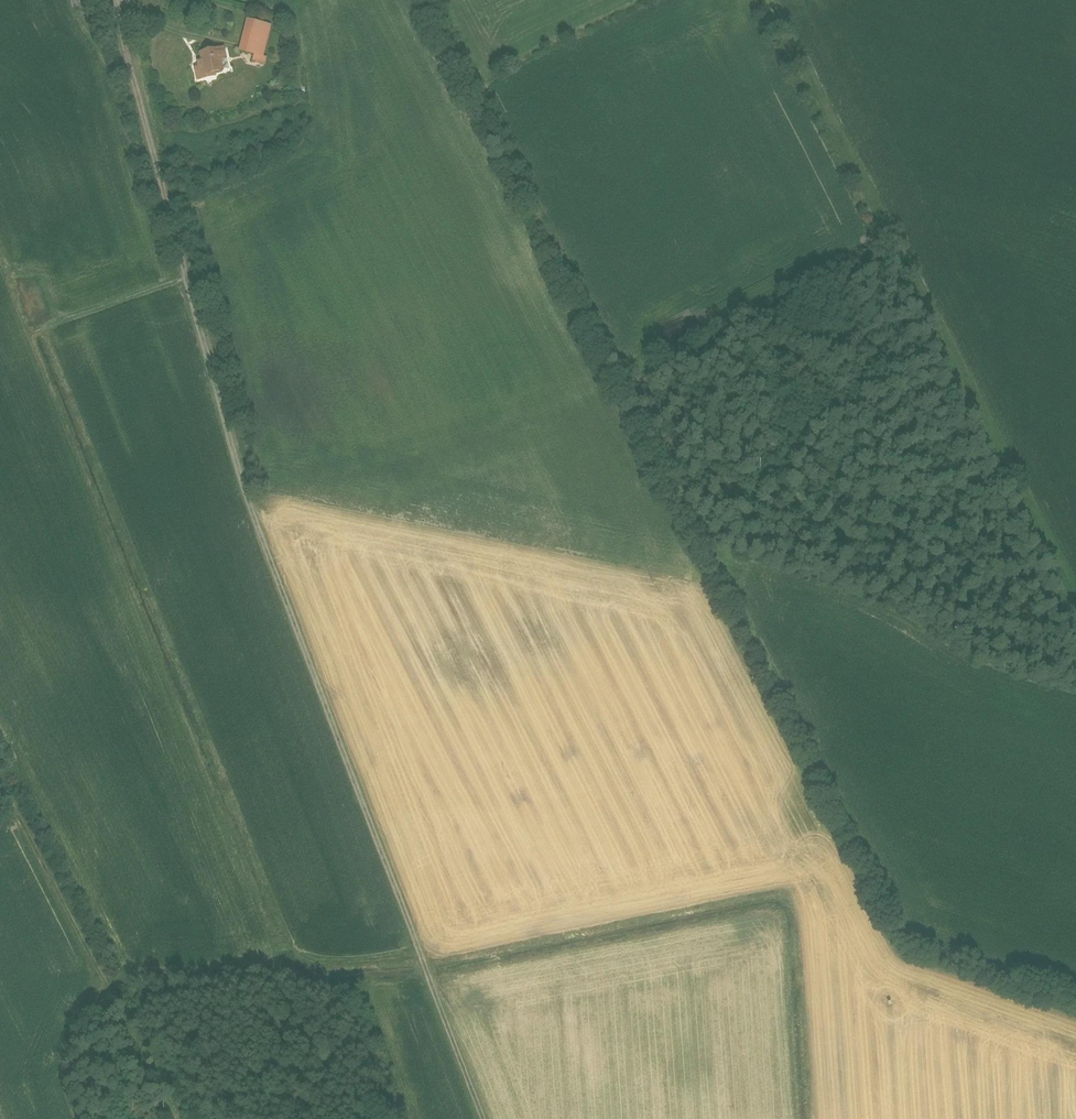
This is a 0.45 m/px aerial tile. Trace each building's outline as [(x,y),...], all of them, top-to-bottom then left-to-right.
[(274,24),(249,17),(240,49),(257,53),(255,60),(268,63),(270,56),(266,55),(274,24)] [(226,46),(201,51),(203,59),(199,60),(200,66),(196,67),(199,79),(218,75),(217,70),(225,69),(223,57),(228,56),(226,46)]
